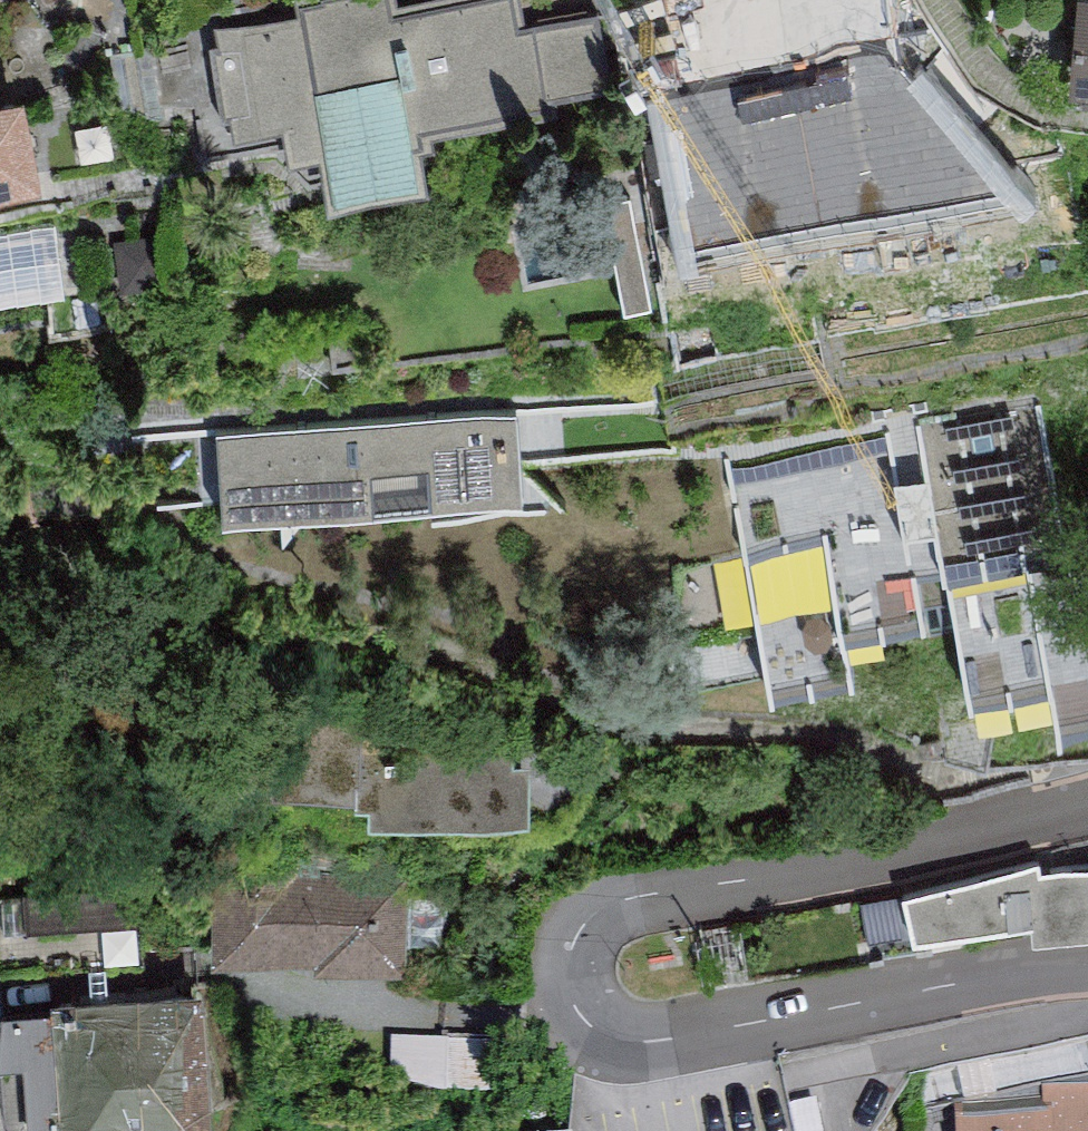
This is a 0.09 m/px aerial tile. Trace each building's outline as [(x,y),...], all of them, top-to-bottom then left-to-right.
[(297,10),(216,26),(220,47),(214,48),(225,108),(231,107),(236,131),(282,122),(288,153),(321,146),(330,190),(427,171),(420,138),(433,136),(431,123),(550,99),(548,87),(609,75),(596,9),(523,23),(519,0),(412,0),(395,3),(395,0),(295,0),(297,10)] [(617,35),(623,33),(691,14),(714,8),(712,0),(608,0),(617,35)] [(834,40),(884,45),(931,51),(934,24),(906,20),(908,0),(838,0),(834,40)] [(1070,80),(1082,81),(1082,87),(1087,87),(1087,0),(1076,0),(1070,80)] [(668,37),(675,72),(696,68),(729,61),(714,8),(691,14),(697,33),(668,37)] [(729,61),(696,68),(708,128),(683,134),(701,219),(857,191),(865,236),(1005,214),(988,119),(933,59),(886,65),(884,45),(834,40),(772,36),(732,42),(736,60),(729,61)] [(43,173),(25,84),(0,88),(0,181),(43,173)] [(651,299),(630,196),(604,201),(624,304),(651,299)] [(0,231),(0,295),(64,289),(55,222),(0,231)] [(168,275),(161,232),(122,238),(129,281),(168,275)] [(95,291),(73,294),(77,317),(99,313),(95,291)] [(728,463),(770,687),(856,670),(848,624),(919,609),(925,640),(958,634),(971,693),(1050,676),(1059,723),(1087,718),(1087,536),(1064,541),(1034,400),(728,463)] [(517,405),(218,427),(224,505),(523,483),(517,405)] [(412,684),(257,683),(256,767),(272,767),(272,785),(353,785),(353,796),(366,796),(366,814),(532,815),(532,760),(516,760),(516,734),(482,733),(482,719),(440,718),(441,700),(412,700),(412,684)] [(296,853),(214,851),(213,949),(313,951),(313,961),(406,963),(408,876),(296,874),(296,853)] [(905,888),(914,928),(1031,907),(1032,923),(1087,916),(1087,856),(1040,864),(1039,855),(905,888)] [(133,884),(24,892),(27,926),(136,917),(133,884)] [(203,979),(51,989),(51,998),(2,1001),(0,1015),(0,1074),(2,1097),(11,1130),(26,1130),(64,1129),(64,1130),(101,1130),(212,1124),(203,979)] [(404,1035),(403,1081),(493,1082),(494,1036),(404,1035)] [(955,1101),(955,1130),(1087,1130),(1087,1085),(1042,1087),(1042,1099),(955,1101)]
